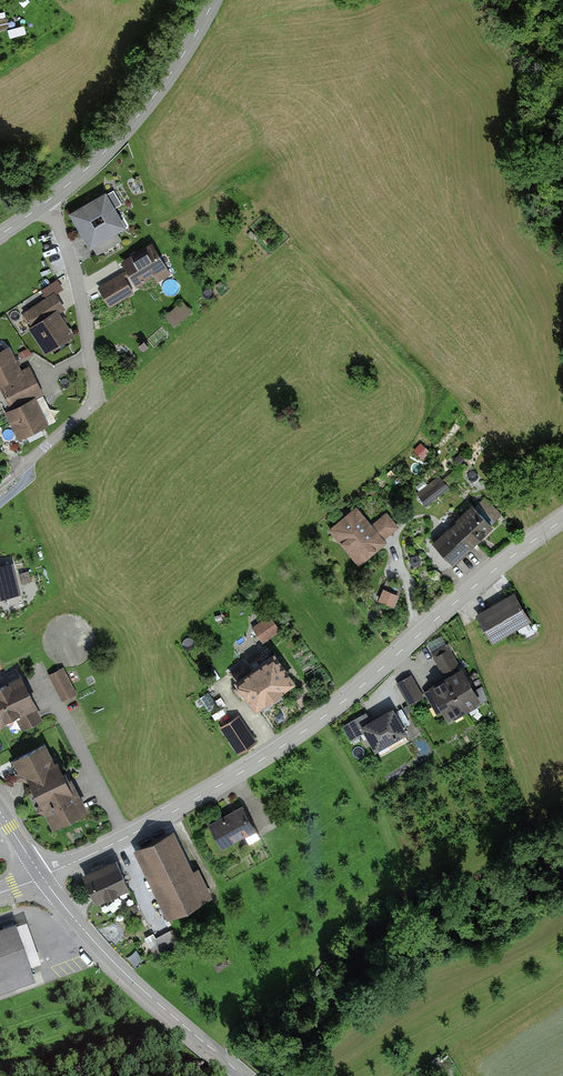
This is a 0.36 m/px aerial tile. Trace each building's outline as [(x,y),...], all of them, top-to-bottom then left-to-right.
[(10,28),(9,13),(0,13),(0,29),(10,28)] [(90,246),(125,226),(106,193),(71,213),(90,246)] [(123,270),(96,286),(110,309),(135,294),(131,288),(150,276),(155,283),(169,275),(149,242),(118,262),(123,270)] [(65,311),(54,293),(23,313),(31,324),(26,327),(44,355),(73,336),(60,315),(65,311)] [(166,315),(175,325),(192,311),(184,300),(166,315)] [(0,351),(0,386),(1,385),(11,407),(4,411),(17,440),(49,425),(38,401),(45,398),(30,366),(17,372),(7,348),(0,351)] [(450,473),(420,497),(426,504),(456,480),(450,473)] [(445,531),(434,542),(453,562),(501,515),(484,498),(448,533),(445,531)] [(356,510),(332,529),(359,561),(382,541),(356,510)] [(397,526),(386,514),(379,520),(390,533),(397,526)] [(15,587),(8,565),(0,567),(0,591),(15,587)] [(530,618),(512,589),(474,612),(491,642),(530,618)] [(395,596),(384,592),(382,599),(392,603),(395,596)] [(279,631),(267,615),(250,627),(262,643),(279,631)] [(478,699),(451,647),(436,655),(447,676),(425,687),(442,718),(478,699)] [(244,662),(231,671),(256,707),(293,682),(274,654),(250,671),(244,662)] [(76,695),(63,670),(52,676),(65,701),(76,695)] [(421,694),(410,676),(397,684),(408,702),(421,694)] [(0,687),(0,718),(9,713),(20,733),(41,722),(34,708),(18,678),(0,687)] [(368,719),(366,714),(342,726),(351,742),(365,735),(372,750),(405,734),(392,708),(368,719)] [(256,745),(237,716),(220,726),(239,756),(256,745)] [(43,746),(10,761),(18,778),(22,776),(47,830),(85,812),(70,781),(61,785),(43,746)] [(240,805),(203,824),(218,853),(255,834),(240,805)] [(172,835),(135,853),(168,920),(211,898),(197,870),(191,873),(172,835)] [(114,860),(80,874),(92,905),(127,891),(114,860)] [(0,926),(0,989),(33,978),(13,921),(0,926)] [(223,956),(212,964),(219,973),(230,964),(223,956)]
